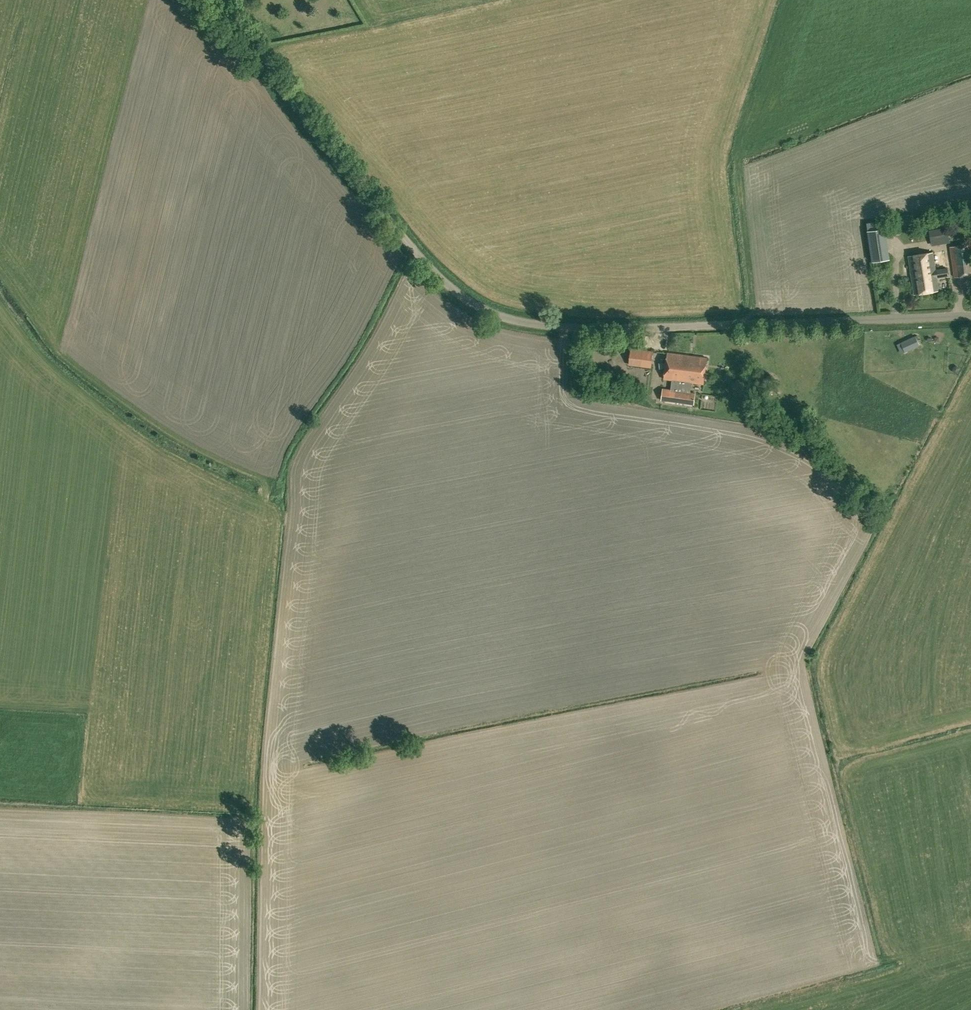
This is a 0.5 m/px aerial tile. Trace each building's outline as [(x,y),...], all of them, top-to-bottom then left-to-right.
[(903,218),(904,226),(916,224),(915,216),(903,218)] [(866,222),(871,262),(889,259),(883,220),(866,222)] [(931,239),(949,236),(947,227),(929,231),(931,239)] [(955,277),(970,275),(970,243),(950,246),(955,277)] [(909,255),(914,294),(939,290),(937,277),(949,275),(947,268),(936,270),(933,252),(909,255)] [(899,342),(903,351),(918,345),(914,336),(899,342)] [(629,364),(650,367),(653,351),(631,348),(629,364)] [(661,400),(694,404),(695,393),(690,392),(692,382),(704,384),(707,357),(668,352),(664,379),(672,380),(671,389),(663,388),(661,400)] [(742,372),(730,377),(736,390),(748,385),(742,372)]
